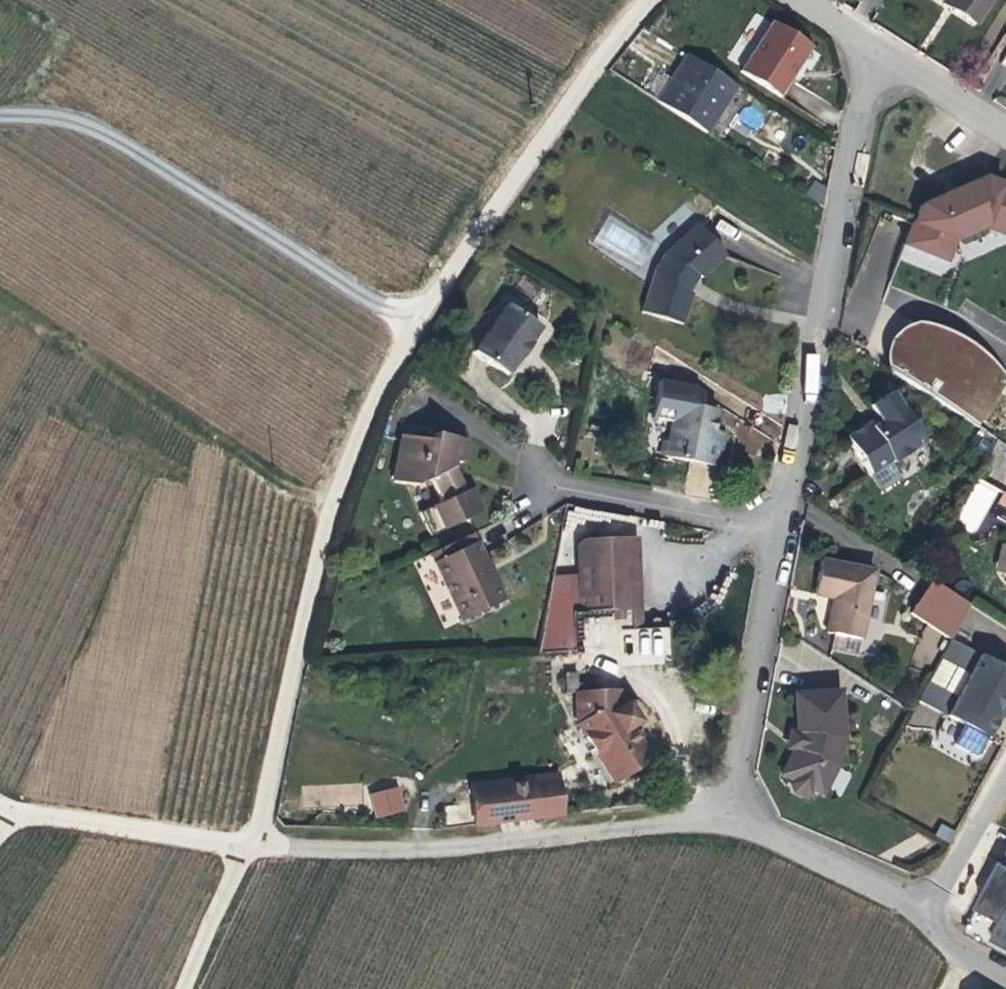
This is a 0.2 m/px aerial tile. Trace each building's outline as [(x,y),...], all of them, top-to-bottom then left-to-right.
[(953,12),(960,0),(944,0),(941,4),(953,12)] [(960,0),(953,12),(975,25),(990,0),(960,0)] [(740,70),(779,95),(811,47),(772,21),(740,70)] [(707,132),(737,86),(686,55),(657,100),(707,132)] [(983,226),(984,227),(1001,185),(982,177),(918,205),(910,226),(952,242),(955,239),(983,226)] [(807,198),(822,203),(827,186),(812,181),(807,198)] [(1001,185),(984,227),(1004,234),(1005,228),(1005,187),(1001,185)] [(699,275),(703,277),(726,256),(697,224),(665,253),(656,269),(642,310),(682,324),(692,294),(690,289),(699,275)] [(945,260),(952,242),(910,226),(903,244),(945,260)] [(984,231),(983,226),(955,239),(957,244),(961,245),(980,236),(983,234),(984,231)] [(508,305),(475,351),(507,374),(519,358),(521,359),(532,344),(530,342),(540,327),(508,305)] [(896,325),(894,374),(932,375),(931,406),(977,408),(978,403),(990,404),(993,343),(939,341),(938,362),(926,361),(928,326),(896,325)] [(671,422),(665,457),(719,466),(723,440),(712,438),(713,430),(717,410),(698,407),(700,395),(692,388),(657,382),(651,418),(671,422)] [(879,421),(871,427),(892,459),(893,462),(925,441),(892,391),(869,405),(879,421)] [(892,459),(871,427),(863,425),(851,433),(849,440),(870,473),(892,459)] [(725,432),(713,430),(712,438),(723,440),(725,432)] [(433,441),(402,435),(395,482),(416,486),(429,479),(453,468),(455,461),(462,462),(466,439),(434,433),(433,441)] [(429,479),(441,503),(464,492),(453,468),(429,479)] [(976,533),(1000,489),(978,477),(954,520),(976,533)] [(441,503),(421,512),(431,535),(482,510),(471,488),(464,492),(441,503)] [(473,533),(432,552),(464,619),(504,600),(473,533)] [(581,575),(582,589),(585,612),(600,611),(632,610),(629,538),(583,541),(579,545),(581,575)] [(637,538),(629,538),(632,610),(633,628),(641,628),(637,538)] [(1005,574),(1005,543),(999,542),(993,571),(1005,574)] [(874,569),(821,559),(814,593),(834,597),(828,632),(861,638),(874,569)] [(553,577),(550,591),(582,589),(581,575),(553,577)] [(911,614),(951,638),(952,637),(973,602),(933,578),(911,614)] [(539,651),(578,649),(576,613),(585,612),(582,589),(550,591),(539,651)] [(437,609),(444,627),(460,621),(453,603),(437,609)] [(632,610),(600,611),(602,648),(616,647),(671,645),(670,626),(641,628),(633,628),(632,610)] [(602,648),(600,611),(585,612),(576,613),(578,649),(602,648)] [(947,713),(981,654),(952,637),(951,638),(919,698),(947,713)] [(671,663),(671,645),(616,647),(617,666),(671,663)] [(981,654),(947,713),(964,723),(986,734),(988,736),(1000,716),(998,707),(1005,695),(1005,668),(981,654)] [(575,672),(564,673),(565,693),(576,692),(576,682),(575,672)] [(619,689),(582,683),(582,692),(590,691),(600,709),(621,697),(619,689)] [(590,691),(582,692),(576,692),(577,722),(615,781),(651,757),(631,726),(639,720),(627,702),(625,703),(621,697),(600,709),(590,691)] [(839,692),(795,693),(797,732),(794,748),(782,774),(792,778),(811,787),(822,793),(835,766),(843,739),(839,692)] [(975,754),(986,734),(964,723),(954,742),(975,754)] [(788,746),(794,748),(797,732),(791,730),(788,746)] [(531,777),(532,782),(535,816),(562,813),(557,774),(531,777)] [(808,791),(811,787),(792,778),(791,782),(792,787),(794,790),(798,794),(802,794),(808,791)] [(471,784),(475,823),(535,816),(532,782),(492,787),(492,781),(471,784)] [(369,793),(375,818),(406,810),(400,785),(369,793)] [(466,822),(465,805),(445,806),(446,823),(466,822)] [(931,832),(945,840),(951,829),(936,821),(931,832)] [(979,928),(1005,878),(1005,864),(969,931),(1005,951),(1005,943),(979,928)] [(979,928),(1005,943),(1005,878),(979,928)]
